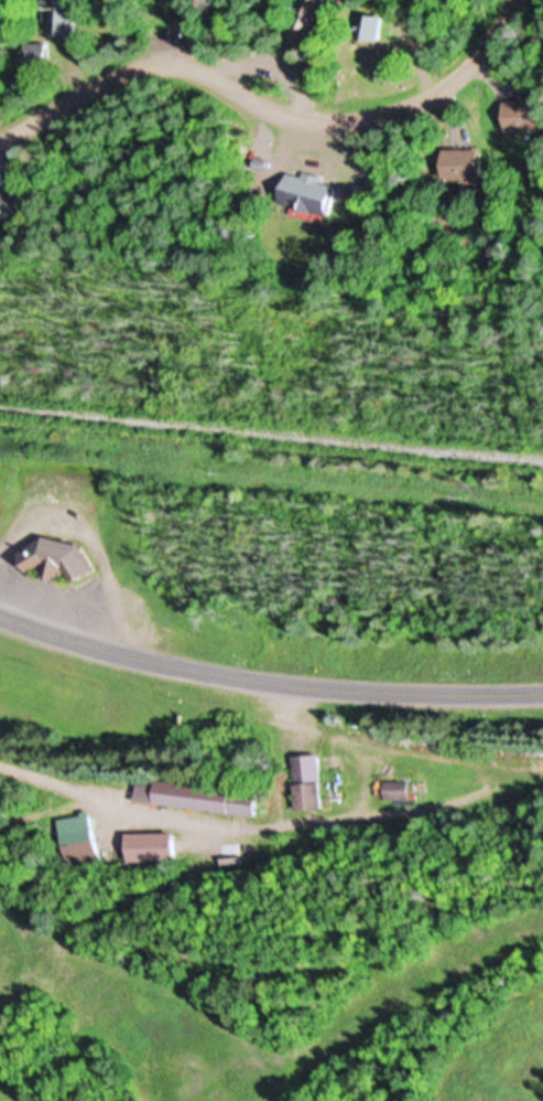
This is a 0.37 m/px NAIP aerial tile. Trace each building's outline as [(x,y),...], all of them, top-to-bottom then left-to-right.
[(47,36),(73,36),(73,0),(48,0),(48,1),(40,1),(40,10),(47,10),(47,36)] [(321,0),(320,0),(297,0),(285,32),(307,40),(321,0)] [(355,40),(375,40),(375,16),(355,16),(355,40)] [(502,130),(540,129),(539,98),(501,99),(502,130)] [(478,150),(441,150),(441,180),(478,180),(478,150)] [(333,180),(299,173),(300,167),(287,164),(278,207),(325,217),(333,180)] [(20,218),(20,191),(0,191),(0,218),(20,218)] [(11,562),(0,545),(0,543),(30,523),(70,537),(86,559),(64,574),(52,556),(30,548),(11,562)] [(75,543),(64,549),(55,533),(16,555),(26,574),(39,566),(48,582),(65,572),(71,583),(91,572),(75,543)] [(291,758),(293,812),(320,811),(318,757),(291,758)] [(254,817),(257,794),(154,782),(154,787),(137,785),(134,804),(254,817)] [(407,800),(407,782),(382,782),(382,800),(407,800)] [(57,819),(62,861),(94,857),(88,815),(57,819)] [(125,834),(125,863),(172,863),(172,834),(125,834)]
